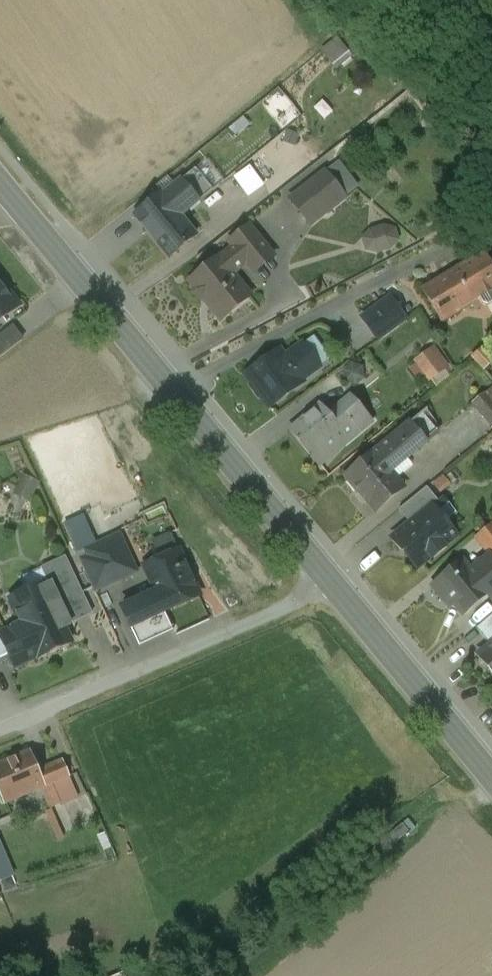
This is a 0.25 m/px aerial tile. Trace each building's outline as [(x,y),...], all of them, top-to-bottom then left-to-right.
[(326,45),(337,62),(354,52),(343,35),(326,45)] [(226,176),(212,158),(199,169),(205,176),(213,186),(226,176)] [(239,177),(254,196),(270,183),(255,164),(239,177)] [(324,174),(290,201),(309,225),(343,198),(324,174)] [(174,201),(165,191),(134,216),(168,257),(194,236),(177,215),(213,186),(205,176),(174,201)] [(405,249),(403,226),(368,228),(370,251),(405,249)] [(247,228),(228,243),(233,248),(244,262),(250,269),(267,253),(247,228)] [(217,258),(188,282),(194,289),(194,293),(200,301),(204,301),(220,321),(249,297),(229,273),(244,262),(233,248),(219,260),(217,258)] [(422,290),(441,322),(470,305),(474,311),(491,300),(491,268),(483,253),(422,290)] [(0,282),(0,321),(19,307),(0,282)] [(390,297),(362,317),(378,340),(406,320),(390,297)] [(439,344),(418,361),(436,382),(456,366),(439,344)] [(302,345),(285,358),(280,351),(246,375),(269,407),(303,383),(301,381),(319,368),(302,345)] [(482,365),(491,365),(491,346),(482,347),(482,365)] [(485,395),(472,405),(491,428),(491,403),(485,395)] [(329,417),(319,406),(289,432),(309,456),(340,431),(339,430),(360,412),(350,400),(329,417)] [(426,409),(344,478),(356,493),(359,491),(375,511),(403,488),(386,468),(402,454),(406,459),(437,433),(422,415),(427,411),(426,409)] [(426,488),(398,510),(409,524),(430,507),(431,507),(437,502),(426,488)] [(409,524),(392,539),(416,568),(429,557),(431,558),(444,548),(442,546),(454,536),(431,507),(430,507),(409,524)] [(474,538),(491,560),(491,524),(474,538)] [(164,556),(184,547),(177,531),(157,540),(164,556)] [(121,543),(79,562),(93,592),(135,572),(121,543)] [(178,551),(143,567),(155,593),(164,613),(199,596),(191,581),(192,577),(188,568),(185,567),(178,551)] [(30,594),(28,590),(10,598),(13,603),(9,605),(19,626),(0,635),(0,638),(14,667),(37,657),(38,658),(70,643),(64,629),(70,626),(60,605),(81,595),(64,558),(41,569),(49,585),(30,594)] [(431,587),(442,600),(447,596),(462,615),(486,594),(491,600),(491,599),(491,569),(487,563),(473,575),(462,561),(431,587)] [(155,593),(121,609),(130,628),(164,613),(155,593)] [(475,629),(490,646),(491,644),(491,615),(475,629)] [(477,657),(491,676),(491,644),(490,646),(477,657)] [(0,763),(0,796),(4,805),(51,785),(68,777),(62,762),(38,773),(28,751),(0,763)] [(68,777),(51,785),(60,805),(76,798),(68,777)]
